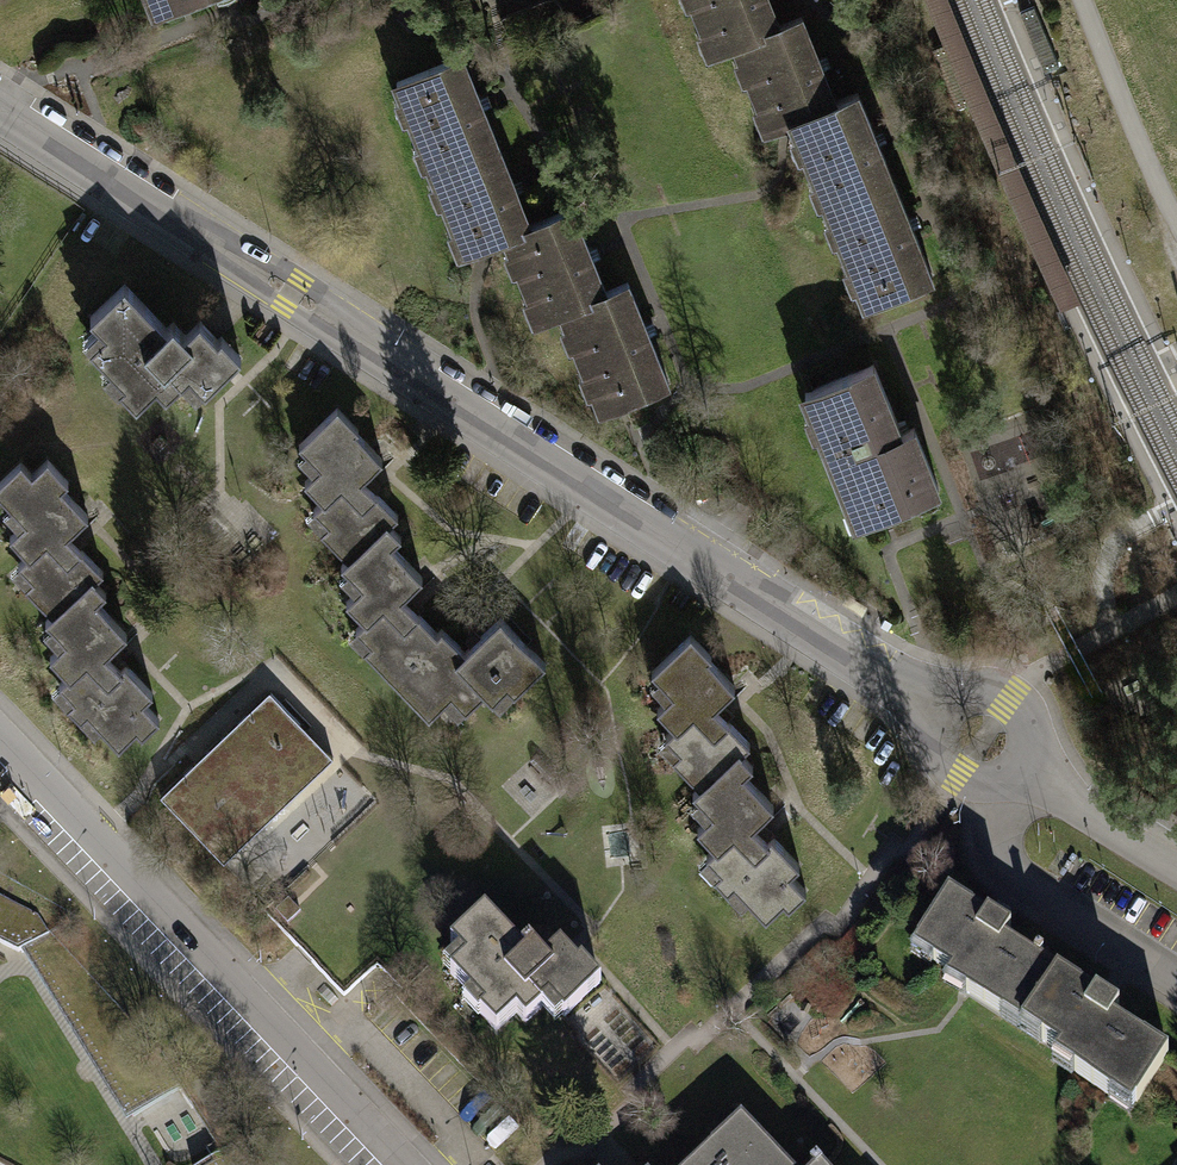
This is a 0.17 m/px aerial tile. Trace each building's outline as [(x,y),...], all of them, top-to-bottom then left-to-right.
[(165,8),(185,0),(161,0),(165,8)] [(715,54),(738,45),(743,58),(774,46),(768,32),(780,28),(779,25),(769,0),(693,0),(715,54)] [(1080,300),(1020,168),(963,35),(949,0),(926,0),(942,40),(969,104),(1061,309),(1080,300)] [(1020,12),(1045,73),(1060,67),(1034,6),(1020,12)] [(801,16),(779,25),(780,28),(768,32),(774,46),(743,58),(771,129),(793,120),(798,133),(829,120),(824,107),(836,102),(835,100),(801,16)] [(945,43),(931,48),(957,109),(969,104),(970,104),(972,103),(946,42),(945,43)] [(397,82),(438,182),(469,169),(463,155),(496,141),(462,56),(397,82)] [(798,133),(832,217),(863,204),(858,191),(893,177),(857,91),(835,100),(836,102),(824,107),(829,120),(798,133)] [(530,223),(496,141),(463,155),(469,169),(438,182),(467,253),(508,236),(507,235),(530,225),(530,223)] [(932,276),(893,177),(858,191),(863,204),(832,217),(867,302),(932,276)] [(571,207),(530,223),(530,225),(507,235),(508,236),(541,320),(564,311),(569,324),(600,312),(594,298),(606,294),(605,291),(571,207)] [(627,282),(605,291),(606,294),(594,298),(600,312),(569,324),(603,409),(668,383),(627,282)] [(167,328),(125,284),(90,316),(105,332),(90,347),(124,382),(119,387),(136,404),(156,385),(166,395),(189,374),(205,390),(242,356),(221,334),(218,338),(209,329),(200,319),(184,333),(173,322),(167,328)] [(873,364),(805,391),(835,464),(842,461),(866,518),(939,489),(914,428),(902,433),(873,364)] [(321,531),(348,559),(387,521),(389,524),(398,516),(369,486),(362,478),(383,458),(356,431),(359,429),(337,407),(298,445),(320,467),(305,481),(323,499),(314,508),(328,523),(321,531)] [(52,614),(92,577),(95,580),(103,572),(77,545),(67,534),(88,514),(62,487),(68,481),(47,459),(32,473),(21,462),(0,482),(0,496),(25,522),(10,536),(27,555),(18,563),(33,579),(25,586),(52,614)] [(466,710),(484,692),(455,661),(465,652),(442,628),(437,633),(410,604),(402,596),(423,576),(392,545),(401,536),(389,524),(387,521),(348,559),(341,565),(361,586),(346,601),(364,619),(356,628),(371,643),(364,649),(429,716),(451,695),(466,710)] [(106,593),(95,580),(92,577),(52,614),(45,621),(65,642),(50,656),(68,675),(59,683),(74,699),(68,705),(81,719),(87,713),(99,725),(118,745),(134,730),(140,736),(159,718),(144,702),(153,693),(125,663),(120,668),(113,660),(106,652),(127,633),(97,601),(106,593)] [(868,607),(847,594),(842,603),(862,616),(868,607)] [(482,635),(465,652),(455,661),(484,692),(492,701),(507,686),(514,693),(546,663),(501,617),(482,635)] [(892,622),(885,618),(881,625),(888,629),(892,622)] [(673,758),(700,786),(739,749),(741,752),(750,744),(720,712),(714,706),(735,686),(709,659),(712,656),(691,634),(651,671),(672,693),(657,708),(675,726),(666,735),(680,751),(673,758)] [(333,757),(270,691),(160,795),(224,861),(333,757)] [(753,764),(741,752),(739,749),(700,786),(693,792),(712,813),(697,828),(715,847),(706,855),(721,870),(714,876),(728,891),(734,884),(766,917),(784,901),(789,906),(806,890),(790,873),(800,864),(772,836),(768,840),(757,829),(753,825),(774,805),(744,773),(753,764)] [(314,834),(301,846),(313,859),(326,847),(314,834)] [(1007,1008),(1026,1020),(1057,971),(1040,960),(1043,955),(1037,952),(1034,957),(1035,958),(1031,965),(1000,945),(1005,939),(1011,929),(1005,925),(997,920),(998,918),(993,915),(989,912),(987,915),(982,923),(968,914),(973,906),(948,890),(917,939),(918,940),(938,952),(933,960),(951,972),(971,984),(966,992),(1003,1016),(1007,1008)] [(38,915),(0,895),(0,942),(18,952),(49,932),(38,915)] [(993,904),(989,912),(993,915),(998,918),(997,920),(1005,925),(1011,915),(993,904)] [(982,923),(987,915),(973,906),(968,914),(982,923)] [(564,1018),(601,983),(581,962),(578,965),(568,955),(560,946),(545,961),(529,944),(522,951),(485,911),(450,943),(465,959),(450,973),(484,1009),(479,1014),(496,1031),(516,1013),(526,1023),(548,1002),(564,1018)] [(51,935),(30,948),(129,1109),(177,1080),(161,1054),(134,1071),(51,935)] [(1035,958),(1034,957),(1005,939),(1000,945),(1031,965),(1035,958)] [(938,952),(918,940),(911,951),(931,964),(933,960),(938,952)] [(129,1109),(30,948),(22,952),(126,1121),(181,1087),(177,1080),(129,1109)] [(1081,986),(1057,971),(1026,1020),(1046,1033),(1042,1041),(1059,1052),(1079,1065),(1074,1072),(1111,1096),(1116,1089),(1136,1101),(1137,1102),(1168,1053),(1144,1037),(1139,1045),(1108,1026),(1113,1018),(1119,1009),(1115,1006),(1106,1001),(1107,999),(1103,996),(1097,993),(1095,995),(1090,1003),(1076,994),(1081,986)] [(971,984),(951,972),(944,983),(964,996),(966,992),(971,984)] [(1102,985),(1097,993),(1103,996),(1107,999),(1106,1001),(1115,1006),(1121,997),(1102,985)] [(1090,1003),(1095,995),(1081,986),(1076,994),(1090,1003)] [(1026,1020),(1007,1008),(1003,1016),(1000,1019),(1039,1045),(1042,1041),(1046,1033),(1026,1020)] [(1144,1037),(1113,1018),(1108,1026),(1139,1045),(1144,1037)] [(1079,1065),(1059,1052),(1052,1063),(1072,1076),(1074,1072),(1079,1065)] [(1128,1113),(1136,1101),(1116,1089),(1111,1096),(1108,1100),(1128,1113)] [(740,1115),(710,1143),(716,1150),(700,1164),(788,1164),(740,1115)] [(224,1153),(204,1164),(231,1164),(224,1153)]
